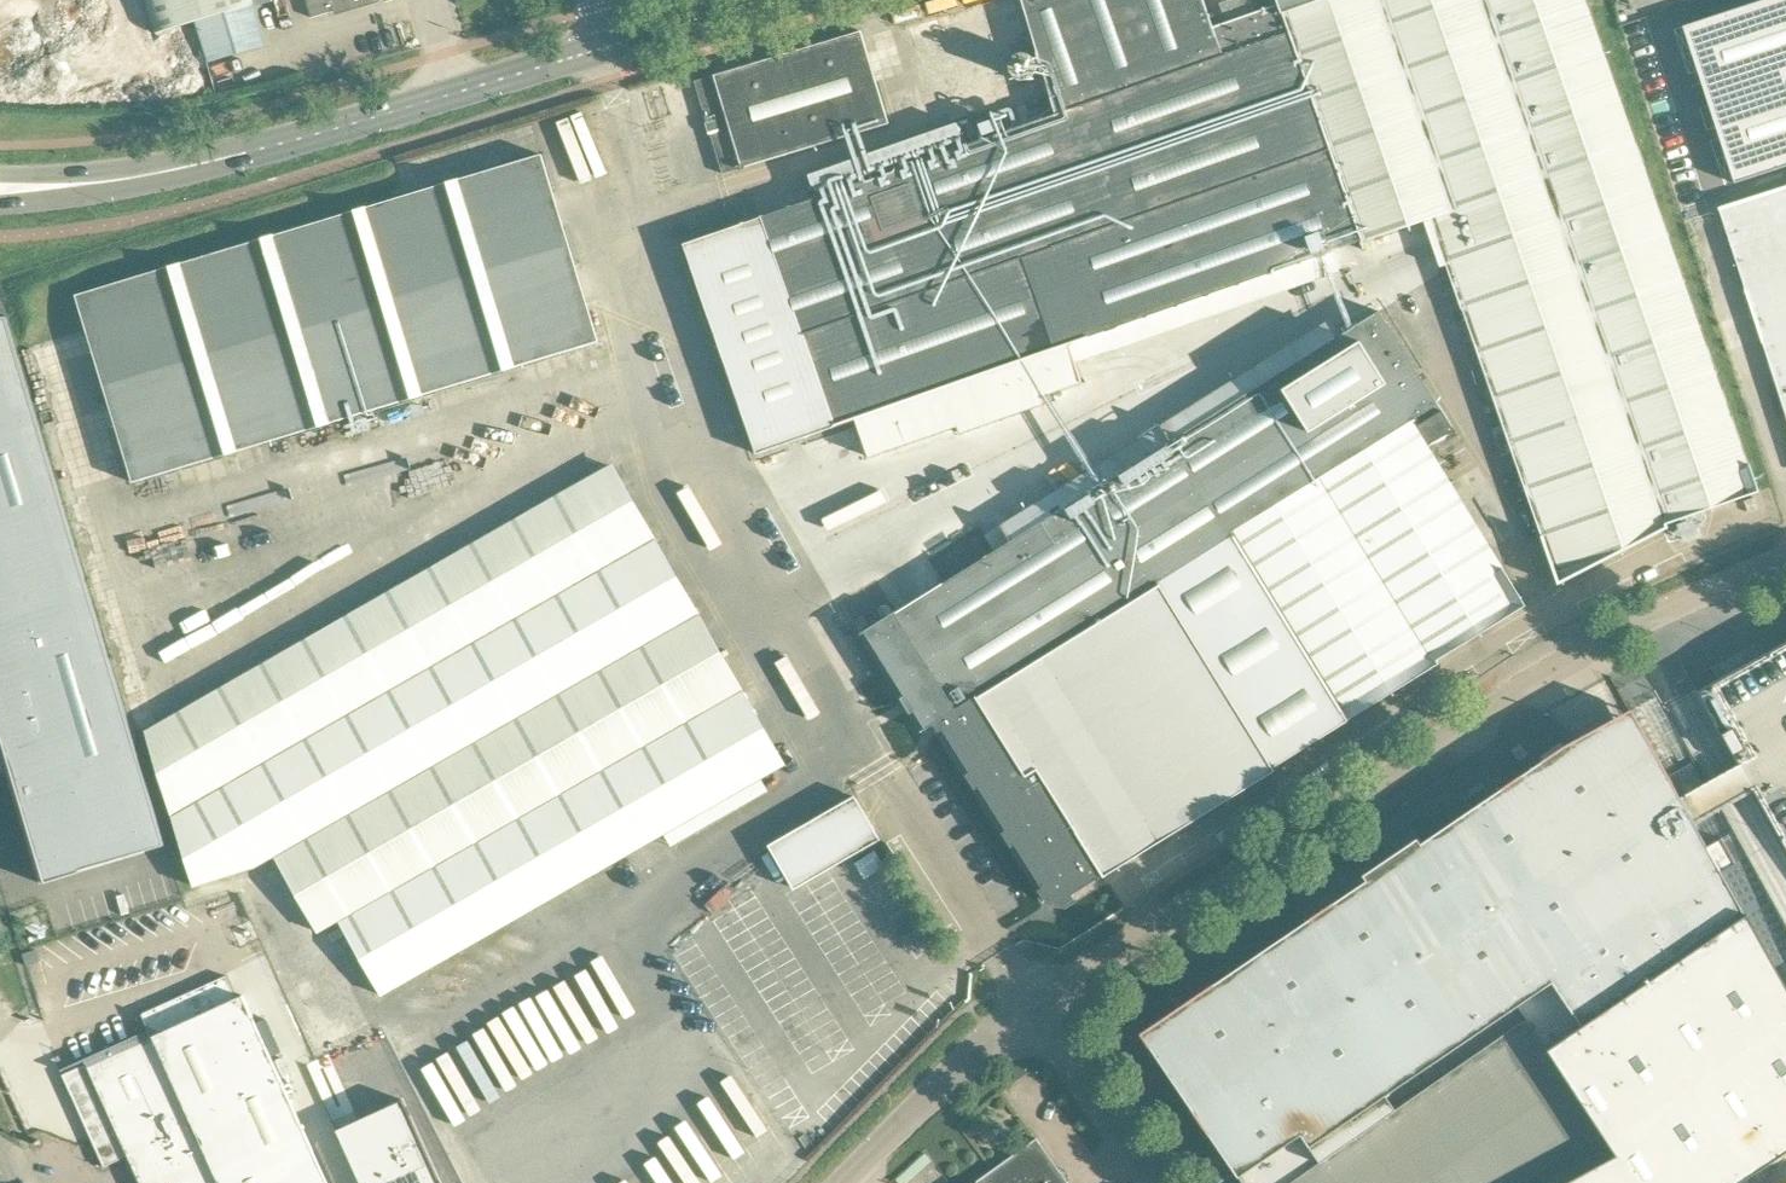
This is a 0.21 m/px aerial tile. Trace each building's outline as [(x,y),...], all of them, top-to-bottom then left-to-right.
[(311,17),(367,0),(306,0),(311,17)] [(685,244),(758,453),(835,426),(856,419),(869,457),(957,425),(959,433),(1043,405),(1040,397),(1082,383),(1069,344),(1381,235),(1424,220),(1440,266),(1449,263),(1553,573),(1558,583),(1668,527),(1666,523),(1759,491),(1587,0),(1277,0),(1279,4),(1209,29),(1200,0),(1022,0),(1057,113),(738,225),(685,244)] [(1684,26),(1735,183),(1785,166),(1785,0),(1765,0),(1684,26)] [(253,3),(195,22),(208,63),(266,45),(253,3)] [(889,123),(861,31),(694,81),(723,173),(889,123)] [(923,75),(974,67),(970,42),(919,50),(923,75)] [(1029,49),(1025,48),(1023,48),(1020,49),(1018,50),(1015,52),(1012,55),(1011,57),(1010,60),(1009,63),(1010,67),(1011,70),(1013,73),(1015,75),(1018,76),(1021,77),(1025,78),(1029,77),(1031,76),(1033,74),(1035,72),(1036,70),(1038,67),(1038,63),(1038,59),(1037,57),(1036,55),(1033,52),(1031,50),(1029,49)] [(76,295),(134,482),(599,340),(542,153),(76,295)] [(1720,209),(1785,413),(1785,187),(1720,209)] [(1381,311),(1134,465),(879,624),(1045,889),(1069,895),(1347,721),(1346,719),(1438,663),(1436,660),(1525,605),(1427,446),(1454,429),(1381,311)] [(4,674),(4,675),(53,660),(74,732),(1,754),(39,882),(165,845),(6,317),(0,319),(0,675),(4,674)] [(196,887),(273,858),(316,934),(339,921),(381,995),(785,765),(613,463),(145,730),(196,887)] [(1695,692),(1731,757),(1746,783),(1785,855),(1785,642),(1695,692)] [(1676,788),(1675,789),(1631,710),(1565,745),(1422,842),(1418,837),(1363,874),(1367,880),(1141,1033),(1239,1176),(1302,1134),(1310,1146),(1553,982),(1582,1025),(1583,1025),(1745,915),(1744,914),(1689,813),(1676,788)] [(1746,783),(1731,757),(1676,788),(1689,813),(1746,783)] [(879,839),(871,825),(855,796),(770,845),(794,888),(879,839)] [(876,851),(856,862),(865,878),(885,867),(876,851)] [(1785,1151),(1785,986),(1746,913),(1744,914),(1745,915),(1583,1025),(1582,1025),(1548,1049),(1616,1154),(1563,1182),(1738,1182),(1785,1151)] [(63,1075),(105,1166),(127,1156),(140,1182),(328,1182),(243,995),(257,988),(247,966),(143,1014),(150,1030),(85,1059),(87,1064),(63,1075)] [(1289,1182),(1563,1182),(1616,1154),(1548,1049),(1527,1017),(1289,1182)] [(336,1129),(360,1182),(440,1182),(402,1099),(336,1129)] [(1036,1138),(976,1181),(977,1181),(975,1182),(1069,1182),(1036,1138)] [(640,1167),(621,1182),(653,1182),(640,1167)]
